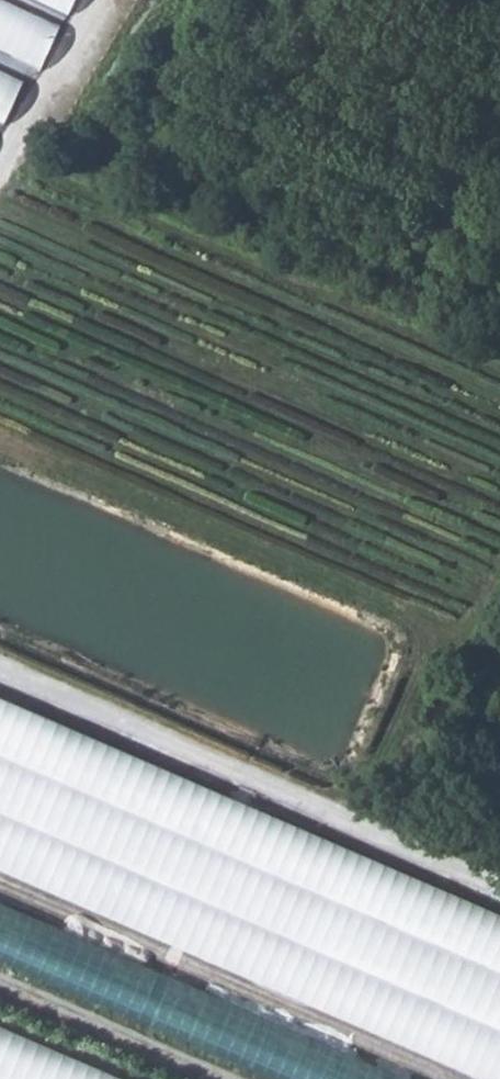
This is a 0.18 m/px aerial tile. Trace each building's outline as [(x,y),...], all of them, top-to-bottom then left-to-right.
[(6,0),(0,0),(0,52),(37,70),(59,25),(6,0)] [(65,17),(74,0),(29,0),(65,17)] [(20,80),(0,70),(0,124),(20,80)]
